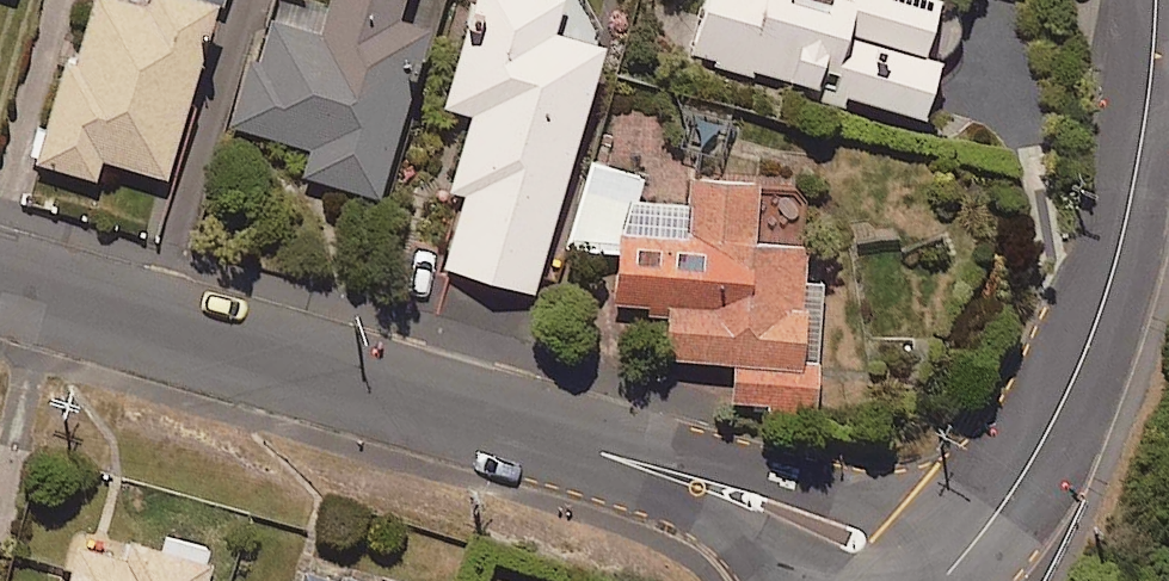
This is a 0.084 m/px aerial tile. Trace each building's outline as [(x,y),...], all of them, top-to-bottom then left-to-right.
[(36,156),(90,170),(96,149),(158,164),(199,0),(218,5),(220,0),(75,0),(36,156)] [(310,20),(265,8),(235,120),(307,139),(299,167),(373,187),(421,9),(390,0),(315,0),(310,20)] [(439,95),(466,102),(444,187),(460,191),(443,258),(529,280),(594,26),(543,13),(546,0),(463,0),(439,95)] [(689,54),(845,83),(843,90),(921,104),(932,46),(917,43),(925,0),(699,0),(689,54)] [(639,162),(580,157),(573,242),(612,245),(607,296),(662,300),(658,347),(729,353),(726,391),(808,398),(813,345),(793,344),(802,233),(749,229),(754,170),(683,164),(681,195),(637,191),(639,162)] [(123,530),(119,545),(81,536),(69,580),(196,580),(204,551),(123,530)]
